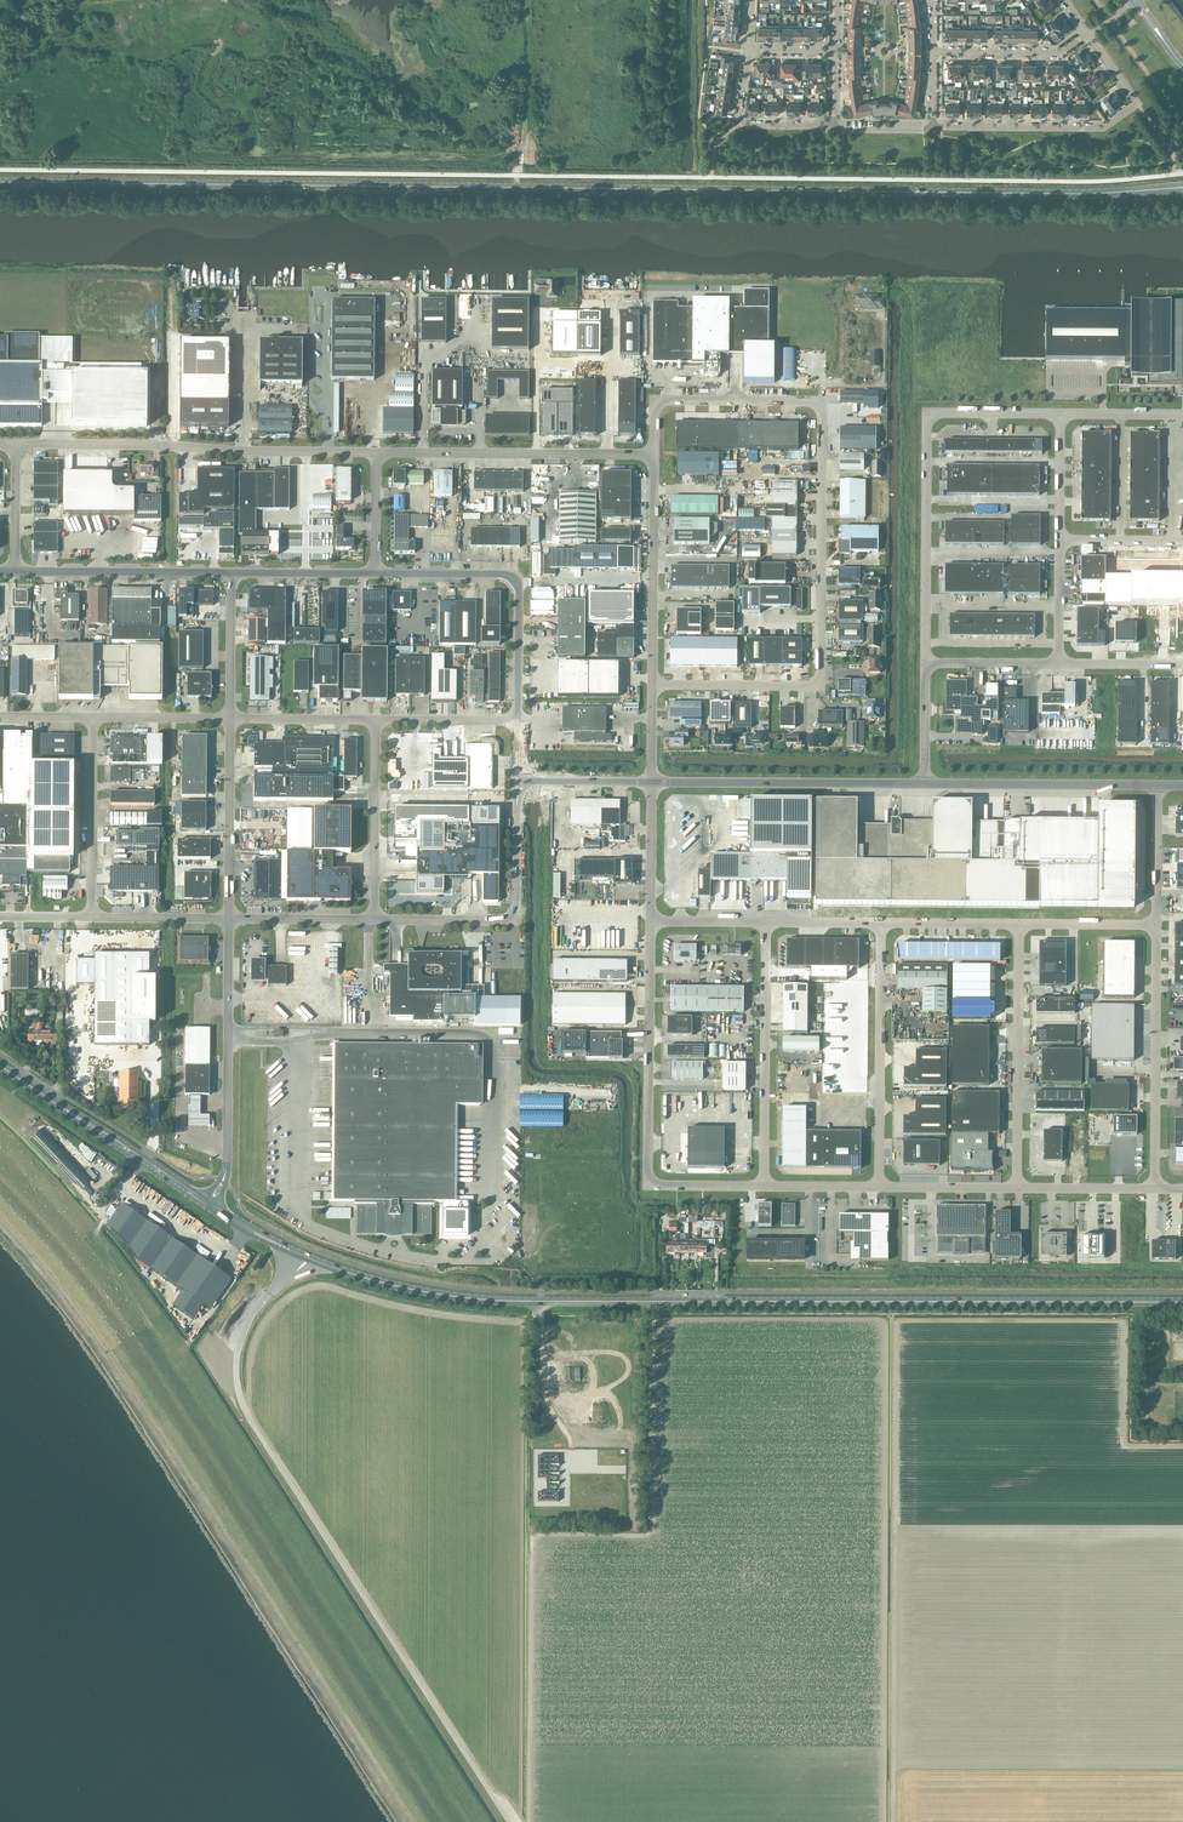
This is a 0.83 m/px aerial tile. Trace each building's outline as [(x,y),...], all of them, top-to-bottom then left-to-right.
[(740,1),(723,0),(723,3),(727,4),(727,8),(729,8),(739,9),(740,1)] [(847,61),(847,62),(848,62),(848,76),(847,76),(848,76),(850,91),(852,105),(864,103),(863,98),(865,98),(865,99),(869,98),(868,92),(864,93),(864,94),(862,94),(861,84),(863,84),(863,85),(867,84),(866,79),(863,79),(863,80),(861,80),(860,75),(861,75),(860,71),(860,54),(860,48),(860,40),(861,31),(861,26),(861,21),(863,22),(867,23),(867,17),(864,17),(862,17),(863,8),(865,8),(868,9),(869,4),(866,3),(866,4),(864,3),(864,0),(852,0),(850,11),(849,25),(848,25),(849,25),(848,39),(847,39),(847,40),(848,40),(847,48),(847,54),(848,61),(847,61)] [(899,98),(903,99),(903,98),(905,99),(904,103),(915,105),(918,91),(919,84),(920,77),(920,76),(920,69),(921,62),(921,54),(921,48),(921,40),(922,40),(921,40),(920,33),(920,26),(921,26),(921,25),(920,25),(919,18),(917,4),(917,0),(905,0),(905,4),(903,4),(903,3),(900,4),(900,9),(904,9),(904,8),(906,8),(907,17),(905,18),(905,17),(901,17),(902,23),(906,23),(906,22),(908,22),(908,26),(908,31),(908,34),(909,48),(909,54),(908,68),(908,71),(907,76),(907,80),(905,80),(902,79),(901,85),(905,85),(905,84),(907,85),(905,94),(903,94),(903,93),(900,93),(899,98)] [(1046,0),(1038,0),(1036,1),(1040,7),(1040,8),(1045,15),(1056,7),(1051,0),(1050,0),(1047,3),(1045,1),(1046,0)] [(729,8),(728,12),(725,12),(725,15),(726,15),(739,16),(739,9),(729,8)] [(726,15),(726,22),(738,23),(739,16),(726,15)] [(1057,16),(1049,21),(1055,28),(1054,29),(1060,37),(1071,29),(1065,21),(1062,23),(1057,16)] [(766,25),(766,20),(763,20),(763,25),(758,25),(758,28),(759,28),(759,38),(766,38),(766,25)] [(726,22),(725,29),(738,30),(738,23),(726,22)] [(980,25),(980,40),(987,40),(988,32),(991,33),(991,25),(980,25)] [(1040,28),(1030,27),(1030,40),(1032,40),(1032,42),(1036,42),(1036,40),(1037,40),(1037,34),(1040,34),(1042,37),(1045,35),(1042,30),(1040,28)] [(723,34),(723,40),(731,41),(731,37),(737,38),(738,30),(725,29),(725,34),(723,34)] [(862,36),(862,48),(865,48),(871,48),(871,42),(868,42),(868,41),(865,41),(866,36),(863,36),(862,36)] [(898,48),(903,48),(904,48),(906,48),(906,36),(903,36),(903,42),(900,42),(901,44),(901,45),(898,45),(898,48)] [(1084,68),(1094,62),(1089,54),(1085,56),(1081,51),(1075,55),(1079,60),(1084,68)] [(862,66),(866,66),(865,60),(868,60),(868,57),(871,57),(871,54),(865,54),(864,54),(862,54),(862,66)] [(897,54),(897,59),(900,59),(900,60),(903,60),(902,66),(906,66),(906,54),(903,54),(897,54)] [(723,68),(733,69),(735,62),(728,61),(729,58),(721,56),(720,60),(722,61),(721,68),(723,68)] [(764,74),(764,63),(762,63),(761,62),(759,62),(758,63),(756,63),(756,70),(754,70),(752,79),(760,79),(760,74),(764,74)] [(764,63),(764,74),(768,74),(767,79),(772,79),(775,79),(775,71),(771,71),(771,63),(770,63),(769,62),(766,62),(765,63),(764,63)] [(789,76),(789,63),(787,63),(787,62),(782,62),(782,63),(781,63),(781,71),(777,71),(777,81),(784,81),(784,76),(789,76)] [(789,63),(789,76),(793,76),(793,81),(800,81),(800,71),(796,71),(796,63),(795,63),(795,62),(790,62),(790,63),(789,63)] [(813,78),(813,75),(813,63),(806,63),(806,72),(802,72),(802,81),(809,81),(809,78),(813,78)] [(813,63),(813,75),(818,75),(818,78),(823,78),(823,75),(821,75),(821,63),(813,63)] [(955,76),(955,64),(954,64),(953,63),(952,63),(951,64),(948,64),(948,72),(945,72),(944,82),(945,83),(945,81),(952,81),(952,76),(955,76)] [(955,81),(966,81),(966,72),(962,72),(962,64),(959,64),(958,63),(957,63),(956,64),(955,64),(955,76),(955,81)] [(1004,77),(1004,65),(1003,65),(1002,64),(1000,63),(999,64),(998,65),(997,65),(997,73),(993,72),(993,82),(1000,82),(1000,77),(1004,77)] [(1018,72),(1018,81),(1023,81),(1023,85),(1029,85),(1029,81),(1029,65),(1026,65),(1026,63),(1022,63),(1022,69),(1021,69),(1021,72),(1018,72)] [(1029,81),(1040,81),(1040,72),(1038,72),(1038,69),(1037,69),(1037,64),(1032,63),(1032,65),(1029,65),(1029,81)] [(1004,65),(1004,77),(1008,77),(1008,82),(1015,82),(1015,73),(1012,73),(1012,65),(1010,65),(1009,64),(1008,64),(1007,64),(1006,65),(1004,65)] [(972,72),(968,72),(968,80),(979,80),(979,76),(979,65),(972,65),(972,72)] [(979,65),(979,76),(984,76),(984,80),(990,80),(990,72),(987,72),(987,65),(979,65)] [(1055,76),(1055,65),(1047,65),(1047,73),(1046,73),(1044,75),(1044,82),(1051,82),(1051,76),(1055,76)] [(1055,65),(1055,76),(1059,76),(1059,83),(1066,83),(1066,75),(1064,73),(1063,73),(1063,65),(1055,65)] [(723,68),(722,72),(719,72),(718,75),(720,75),(732,77),(733,69),(723,68)] [(1107,80),(1102,72),(1095,77),(1093,74),(1087,78),(1091,84),(1094,82),(1097,87),(1107,80)] [(720,75),(719,82),(721,82),(731,84),(732,77),(720,75)] [(1077,80),(1073,83),(1077,89),(1084,90),(1077,80)] [(721,82),(720,89),(730,91),(731,84),(721,82)] [(720,89),(718,89),(717,96),(729,98),(730,91),(720,89)] [(1121,99),(1115,92),(1109,96),(1108,95),(1103,99),(1101,101),(1102,103),(1101,104),(1105,109),(1108,107),(1109,108),(1108,108),(1110,111),(1112,112),(1116,109),(1115,108),(1120,105),(1117,102),(1121,99)] [(763,106),(765,106),(765,114),(772,114),(772,97),(772,94),(769,94),(768,101),(763,101),(763,106)] [(718,104),(728,105),(729,98),(717,96),(715,96),(714,104),(718,104)] [(758,114),(758,101),(755,101),(755,97),(751,97),(751,108),(749,108),(749,114),(758,114)] [(794,98),(794,114),(801,114),(801,107),(803,107),(803,102),(797,102),(797,98),(794,98)] [(1071,109),(1073,109),(1073,116),(1080,116),(1081,99),(1077,99),(1077,103),(1071,103),(1071,109)] [(852,105),(854,113),(858,113),(859,115),(873,112),(873,114),(873,113),(882,113),(881,113),(881,111),(884,111),(887,111),(887,113),(886,113),(894,113),(894,114),(895,114),(895,112),(909,115),(909,113),(914,113),(915,106),(916,106),(915,105),(904,103),(892,101),(891,104),(887,103),(884,102),(881,103),(876,104),(876,101),(864,103),(852,105)] [(1098,109),(1094,103),(1090,106),(1094,112),(1098,109)] [(718,104),(714,104),(713,114),(720,115),(721,112),(727,113),(728,105),(718,104)] [(547,297),(557,297),(557,282),(547,282),(547,285),(536,285),(536,294),(547,294),(547,297)] [(653,303),(653,363),(700,364),(700,367),(705,367),(705,376),(717,376),(718,376),(719,376),(719,375),(720,375),(720,374),(720,373),(720,352),(744,352),(744,382),(774,383),(775,346),(769,346),(769,309),(769,291),(744,291),(744,309),(714,309),(714,303),(708,303),(708,309),(678,309),(678,303),(653,303)] [(858,297),(856,297),(856,299),(855,300),(855,302),(856,303),(856,305),(864,305),(864,309),(877,309),(877,308),(883,308),(883,300),(877,300),(877,296),(864,296),(864,297),(862,297),(861,296),(859,296),(858,297)] [(445,301),(421,300),(421,343),(445,343),(445,301)] [(331,380),(374,380),(374,301),(331,301),(331,380)] [(529,301),(492,301),(492,350),(529,350),(529,301)] [(469,308),(468,302),(461,303),(463,317),(467,316),(466,312),(472,311),(471,308),(469,308)] [(196,304),(196,305),(188,305),(188,313),(190,315),(193,315),(193,319),(191,319),(191,327),(200,327),(200,320),(204,320),(204,311),(205,311),(205,305),(201,305),(201,304),(200,303),(197,303),(196,304)] [(1146,303),(1146,305),(1138,305),(1133,305),(1133,311),(1046,311),(1046,360),(1125,360),(1125,366),(1133,366),(1133,376),(1148,376),(1148,384),(1146,384),(1182,385),(1182,303),(1146,303)] [(553,313),(552,355),(577,355),(601,356),(601,313),(590,313),(590,312),(583,312),(583,313),(577,313),(566,313),(566,312),(559,312),(559,313),(553,313)] [(620,313),(620,356),(639,356),(640,313),(620,313)] [(42,426),(42,408),(42,402),(48,402),(48,396),(71,396),(71,426),(147,427),(147,375),(141,375),(141,365),(72,365),(72,339),(39,339),(39,335),(5,334),(5,339),(0,339),(0,426),(42,426)] [(271,342),(259,342),(259,390),(259,384),(302,385),(302,342),(278,342),(278,339),(271,339),(271,342)] [(228,427),(229,342),(180,341),(180,426),(228,427)] [(462,408),(462,372),(431,372),(431,408),(434,408),(434,412),(431,412),(431,427),(439,427),(439,424),(441,424),(441,426),(444,426),(444,425),(465,425),(465,412),(460,412),(460,408),(462,408)] [(498,399),(498,381),(519,381),(519,399),(529,399),(529,372),(488,372),(488,399),(498,399)] [(395,392),(413,393),(413,374),(395,374),(395,392)] [(596,382),(579,382),(579,393),(579,403),(579,414),(579,425),(578,436),(596,436),(596,425),(596,414),(596,403),(596,393),(596,382)] [(636,436),(636,425),(636,382),(619,382),(619,436),(636,436)] [(542,390),(542,435),(573,435),(573,390),(542,390)] [(864,392),(840,392),(840,404),(864,404),(864,407),(863,407),(863,408),(878,408),(878,407),(878,399),(878,397),(878,392),(864,391),(864,392)] [(389,394),(389,408),(413,408),(413,394),(389,394)] [(291,406),(258,406),(258,419),(258,433),(291,433),(291,420),(291,406)] [(383,409),(383,434),(413,434),(413,409),(383,409)] [(529,417),(486,416),(486,435),(529,435),(529,417)] [(689,449),(689,424),(677,424),(677,449),(689,449)] [(701,424),(689,424),(689,449),(701,449),(701,424)] [(701,424),(701,449),(713,449),(714,424),(701,424)] [(726,424),(714,424),(713,449),(725,449),(726,424)] [(738,424),(726,424),(725,449),(738,449),(738,424)] [(738,424),(738,449),(750,449),(750,424),(738,424)] [(750,424),(750,449),(762,449),(762,424),(750,424)] [(774,425),(762,424),(762,449),(774,449),(774,425)] [(786,425),(774,425),(774,449),(786,449),(786,425)] [(786,425),(786,449),(798,449),(799,425),(786,425)] [(840,428),(840,450),(876,450),(876,428),(840,428)] [(1096,453),(1096,433),(1082,433),(1082,453),(1096,453)] [(1111,433),(1096,433),(1096,453),(1111,453),(1111,433)] [(1130,434),(1130,453),(1145,453),(1145,434),(1130,434)] [(1160,434),(1145,434),(1145,453),(1159,453),(1160,434)] [(954,453),(955,441),(944,441),(944,453),(954,453)] [(955,441),(954,453),(964,453),(964,441),(955,441)] [(974,441),(964,441),(964,453),(974,453),(974,441)] [(984,441),(974,441),(974,453),(984,453),(984,441)] [(993,441),(984,441),(984,453),(993,454),(993,441)] [(1003,441),(993,441),(993,454),(1003,454),(1003,441)] [(1003,441),(1003,454),(1013,454),(1013,441),(1003,441)] [(1022,441),(1013,441),(1013,454),(1022,454),(1022,441)] [(1022,441),(1022,454),(1032,454),(1032,441),(1022,441)] [(1042,441),(1032,441),(1032,454),(1042,454),(1042,441)] [(719,454),(678,453),(678,475),(719,476),(719,454)] [(1096,453),(1082,453),(1082,462),(1096,463),(1096,453)] [(1111,453),(1096,453),(1096,463),(1111,463),(1111,453)] [(1145,453),(1130,453),(1130,463),(1145,463),(1145,453)] [(1145,453),(1145,463),(1159,463),(1159,453),(1145,453)] [(864,455),(840,454),(839,469),(864,469),(864,455)] [(34,462),(33,475),(52,475),(58,475),(58,462),(34,462)] [(881,462),(873,462),(873,477),(881,477),(881,462)] [(1082,462),(1081,472),(1096,472),(1096,463),(1082,462)] [(153,463),(139,463),(139,473),(145,473),(145,474),(146,475),(148,475),(149,474),(149,473),(153,473),(153,478),(158,478),(158,470),(153,470),(153,463)] [(722,463),(722,475),(758,475),(758,463),(750,463),(722,463)] [(1096,463),(1096,472),(1111,472),(1111,463),(1096,463)] [(1130,463),(1130,472),(1145,473),(1145,463),(1130,463)] [(1145,463),(1145,473),(1159,473),(1159,463),(1145,463)] [(947,466),(947,481),(959,481),(959,466),(947,466)] [(1027,466),(1027,481),(1039,481),(1039,466),(1027,466)] [(179,514),(203,514),(203,509),(234,509),(234,469),(197,469),(197,495),(179,495),(179,514)] [(255,474),(239,473),(238,512),(253,512),(253,510),(289,510),(289,470),(255,470),(255,474)] [(336,470),(336,501),(350,501),(351,470),(336,470)] [(405,486),(405,484),(405,472),(392,472),(392,486),(405,486)] [(405,472),(405,484),(423,484),(423,472),(405,472)] [(452,472),(433,472),(433,496),(451,497),(452,472)] [(1096,472),(1081,472),(1081,482),(1096,482),(1096,472)] [(1111,472),(1096,472),(1096,482),(1111,482),(1111,472)] [(1145,473),(1130,472),(1130,482),(1145,482),(1145,473)] [(494,492),(494,473),(474,473),(474,492),(494,492)] [(494,473),(494,492),(504,492),(504,473),(494,473)] [(504,473),(504,492),(513,492),(513,473),(504,473)] [(513,473),(513,492),(523,492),(523,473),(513,473)] [(617,488),(617,473),(602,473),(602,488),(617,488)] [(617,473),(617,488),(631,489),(631,473),(617,473)] [(1145,473),(1145,482),(1159,482),(1159,473),(1145,473)] [(161,497),(134,497),(134,490),(119,490),(111,490),(112,474),(63,474),(63,514),(134,515),(134,522),(161,522),(161,497)] [(33,475),(33,488),(58,488),(58,475),(52,475),(33,475)] [(840,502),(840,518),(865,518),(866,481),(840,481),(840,497),(839,497),(838,498),(838,501),(839,502),(840,502)] [(947,481),(947,495),(959,495),(959,481),(947,481)] [(1027,481),(1027,496),(1039,496),(1039,481),(1027,481)] [(772,482),(772,495),(797,495),(797,482),(772,482)] [(1096,482),(1081,482),(1081,492),(1096,492),(1096,482)] [(1111,482),(1096,482),(1096,492),(1111,492),(1111,482)] [(1145,482),(1130,482),(1130,492),(1145,492),(1145,482)] [(1145,482),(1145,492),(1159,492),(1159,482),(1145,482)] [(58,488),(33,488),(33,500),(49,501),(49,505),(58,505),(58,488)] [(602,488),(602,504),(616,504),(631,504),(631,489),(617,488),(602,488)] [(1096,492),(1081,492),(1081,501),(1096,501),(1096,492)] [(1096,492),(1096,501),(1111,501),(1111,492),(1096,492)] [(1145,492),(1130,492),(1130,502),(1144,502),(1145,492)] [(1159,492),(1145,492),(1144,502),(1159,502),(1159,492)] [(596,493),(560,493),(559,542),(596,542),(596,493)] [(331,495),(312,495),(312,510),(331,510),(331,495)] [(427,511),(427,495),(408,495),(408,511),(427,511)] [(797,495),(772,495),(772,507),(797,507),(797,495)] [(404,496),(394,496),(393,511),(404,511),(404,496)] [(492,504),(473,503),(473,511),(495,512),(496,497),(492,497),(492,504)] [(683,515),(683,498),(671,497),(671,515),(683,515)] [(683,498),(683,515),(695,515),(695,498),(683,498)] [(706,498),(695,498),(695,515),(706,515),(706,498)] [(706,498),(706,515),(718,515),(718,498),(706,498)] [(1096,501),(1081,501),(1081,521),(1096,521),(1096,501)] [(1111,501),(1096,501),(1096,521),(1111,521),(1111,501)] [(1144,502),(1130,502),(1130,521),(1144,521),(1144,502)] [(1144,502),(1144,521),(1159,521),(1159,502),(1144,502)] [(616,504),(602,504),(601,520),(616,520),(616,504)] [(631,504),(616,504),(616,520),(631,520),(631,504)] [(797,507),(772,507),(766,507),(766,519),(772,519),(797,519),(797,507)] [(738,509),(738,518),(754,518),(754,509),(738,509)] [(253,512),(238,512),(238,535),(242,535),(242,541),(241,541),(241,540),(240,540),(240,548),(241,548),(241,547),(242,547),(242,551),(242,555),(252,555),(251,552),(252,552),(252,553),(254,553),(254,554),(255,554),(255,551),(256,551),(256,550),(259,550),(259,553),(259,555),(269,555),(269,553),(270,553),(270,555),(278,555),(278,534),(269,534),(253,534),(253,512)] [(203,519),(203,530),(219,530),(219,555),(233,555),(234,524),(233,524),(233,515),(208,515),(208,519),(203,519)] [(414,553),(414,543),(408,543),(408,528),(427,528),(428,516),(394,516),(393,553),(414,553)] [(178,527),(203,527),(203,519),(178,519),(178,527)] [(797,519),(772,519),(772,531),(797,531),(797,519)] [(710,520),(698,520),(674,520),(674,544),(710,544),(710,520)] [(33,533),(33,553),(58,553),(58,523),(33,522),(33,529),(32,530),(32,532),(33,533)] [(192,554),(192,527),(178,527),(177,527),(177,554),(192,554)] [(842,541),(878,541),(878,528),(842,528),(842,541)] [(139,529),(139,554),(148,554),(148,556),(163,556),(164,532),(159,532),(152,532),(152,533),(147,533),(147,529),(139,529)] [(348,549),(348,551),(355,551),(355,542),(353,542),(353,540),(343,540),(343,529),(335,529),(335,549),(348,549)] [(481,538),(481,529),(471,529),(471,547),(481,547),(481,538)] [(481,529),(481,538),(481,547),(491,547),(491,529),(481,529)] [(491,529),(491,547),(500,547),(500,529),(491,529)] [(510,529),(500,529),(500,547),(510,547),(510,529)] [(510,529),(510,547),(520,548),(520,529),(510,529)] [(601,530),(601,542),(631,542),(631,531),(601,530)] [(772,531),(772,543),(797,543),(797,531),(772,531)] [(878,541),(842,541),(842,542),(839,542),(839,554),(850,554),(850,552),(878,552),(878,549),(878,541)] [(797,543),(772,543),(772,555),(797,556),(797,543)] [(760,558),(760,546),(742,545),(742,558),(760,558)] [(544,575),(555,575),(556,569),(575,569),(618,569),(618,547),(575,547),(575,550),(550,550),(550,555),(544,555),(544,575)] [(422,552),(423,560),(432,560),(431,551),(422,552)] [(1182,605),(1182,559),(1105,558),(1105,559),(1080,558),(1080,562),(1081,562),(1081,568),(1078,568),(1078,574),(1081,574),(1081,583),(1105,583),(1105,596),(1081,596),(1081,605),(1182,605)] [(749,565),(749,584),(785,584),(786,566),(749,565)] [(860,585),(860,579),(860,569),(839,569),(839,585),(860,585)] [(864,579),(860,579),(860,585),(874,585),(874,588),(880,588),(880,585),(880,579),(869,579),(869,574),(864,574),(864,579)] [(14,638),(30,638),(30,591),(28,589),(16,589),(12,593),(12,605),(14,608),(14,638)] [(60,608),(60,621),(79,621),(79,595),(67,595),(67,591),(66,589),(57,589),(56,591),(56,601),(61,601),(60,608)] [(107,590),(94,590),(89,589),(88,625),(88,630),(95,630),(95,625),(106,625),(107,590)] [(760,589),(742,589),(742,613),(760,613),(760,607),(796,608),(796,610),(802,610),(802,589),(793,589),(793,590),(791,590),(791,589),(760,589)] [(112,642),(159,642),(160,627),(160,602),(151,602),(151,599),(149,599),(149,590),(113,590),(113,599),(112,599),(112,642)] [(193,617),(193,605),(213,606),(213,600),(213,596),(213,591),(192,590),(187,590),(178,590),(178,617),(193,617)] [(267,611),(267,591),(249,591),(249,611),(267,611)] [(267,591),(267,611),(267,644),(285,644),(286,591),(267,591)] [(363,601),(386,601),(386,592),(385,592),(373,592),(373,591),(366,591),(366,592),(363,592),(363,601)] [(322,592),(321,626),(324,626),(324,632),(337,632),(337,631),(336,631),(337,595),(329,595),(329,593),(322,593),(322,592)] [(392,611),(411,611),(411,592),(392,592),(392,611)] [(480,645),(499,645),(499,630),(500,630),(500,593),(485,593),(485,629),(481,629),(480,645)] [(588,593),(588,624),(634,624),(634,593),(588,593)] [(870,610),(880,610),(880,593),(871,593),(870,610)] [(36,600),(37,641),(46,641),(45,600),(36,600)] [(363,609),(386,609),(386,601),(363,601),(363,609)] [(863,601),(839,601),(839,621),(863,622),(863,601)] [(454,645),(455,602),(439,602),(439,645),(454,645)] [(476,602),(455,602),(454,645),(475,645),(476,602)] [(558,616),(586,616),(586,602),(559,602),(558,616)] [(716,603),(716,619),(734,619),(734,603),(716,603)] [(363,618),(386,618),(386,609),(363,609),(363,618)] [(1099,610),(1077,609),(1077,646),(1105,646),(1105,632),(1099,632),(1099,610)] [(1167,609),(1167,648),(1182,648),(1182,609),(1167,609)] [(701,634),(701,610),(677,610),(677,634),(701,634)] [(1159,648),(1159,610),(1142,610),(1142,648),(1159,648)] [(960,626),(960,615),(950,615),(950,626),(960,626)] [(1005,626),(1013,626),(1014,626),(1014,615),(1004,615),(1004,626),(1005,626)] [(1014,626),(1020,626),(1024,626),(1024,615),(1014,615),(1014,626)] [(1035,615),(1024,615),(1024,626),(1035,626),(1035,615)] [(558,616),(558,630),(585,630),(586,616),(558,616)] [(363,627),(386,627),(386,618),(363,618),(363,627)] [(249,619),(249,643),(264,643),(265,619),(249,619)] [(734,619),(716,619),(716,631),(734,631),(734,619)] [(1115,643),(1136,643),(1136,625),(1116,624),(1115,643)] [(863,626),(839,626),(839,642),(863,642),(863,626)] [(950,637),(960,637),(960,626),(950,626),(950,637)] [(960,626),(960,637),(970,637),(970,626),(967,626),(960,626)] [(970,637),(981,637),(981,626),(975,626),(970,626),(970,637)] [(991,626),(989,626),(982,626),(981,626),(981,637),(991,637),(991,626)] [(1020,626),(1020,637),(1034,637),(1035,626),(1024,626),(1020,626)] [(363,635),(386,635),(386,627),(363,627),(363,635)] [(598,658),(634,658),(634,656),(635,655),(635,653),(634,653),(634,627),(616,627),(616,634),(598,634),(598,658)] [(878,636),(880,636),(880,629),(868,629),(868,641),(869,642),(869,648),(880,648),(880,641),(878,641),(878,636)] [(293,644),(319,644),(319,631),(294,630),(293,644)] [(585,630),(558,630),(558,649),(555,649),(555,657),(565,657),(570,657),(585,658),(585,630)] [(179,668),(203,669),(203,632),(179,632),(179,668)] [(324,634),(324,644),(336,644),(336,634),(324,634)] [(363,644),(366,644),(386,644),(386,635),(363,635),(363,644)] [(687,667),(687,639),(670,639),(670,667),(687,667)] [(687,639),(687,667),(704,667),(704,639),(687,639)] [(721,639),(704,639),(704,667),(720,667),(721,639)] [(721,639),(720,667),(737,667),(738,639),(721,639)] [(764,666),(764,640),(749,639),(749,666),(764,666)] [(764,640),(764,666),(782,667),(782,653),(783,640),(764,640)] [(802,640),(783,640),(782,653),(802,653),(802,640)] [(54,647),(12,646),(11,695),(26,695),(26,659),(54,659),(54,647)] [(162,647),(81,647),(59,647),(59,699),(93,699),(100,699),(100,686),(119,686),(129,687),(129,699),(162,700),(162,647)] [(338,688),(338,649),(313,649),(313,688),(319,688),(319,690),(319,701),(326,701),(326,702),(331,702),(331,701),(338,701),(338,688)] [(386,701),(387,649),(361,649),(361,656),(343,656),(343,701),(351,701),(351,693),(361,693),(361,701),(386,701)] [(488,653),(488,672),(499,672),(499,653),(488,653)] [(802,653),(782,653),(782,667),(802,667),(802,653)] [(431,655),(431,671),(431,702),(455,702),(456,671),(444,671),(444,655),(431,655)] [(473,672),(470,672),(470,696),(475,696),(475,702),(483,702),(483,698),(482,698),(482,696),(483,696),(483,672),(482,672),(482,656),(473,656),(473,672)] [(250,664),(250,687),(250,700),(269,701),(269,664),(269,658),(250,658),(250,664)] [(409,695),(410,659),(395,659),(395,695),(409,695)] [(410,659),(409,695),(424,695),(424,659),(410,659)] [(880,665),(880,660),(870,660),(870,664),(869,665),(868,666),(868,667),(869,668),(870,668),(870,673),(880,673),(880,668),(881,668),(881,667),(881,666),(881,665),(880,665)] [(293,692),(308,692),(308,662),(294,662),(293,692)] [(558,663),(558,697),(619,697),(619,663),(567,663),(567,666),(559,666),(559,663),(558,663)] [(211,697),(211,674),(187,674),(187,698),(210,698),(211,697)] [(866,681),(838,680),(838,696),(866,696),(866,681)] [(971,733),(972,724),(973,724),(973,734),(982,734),(982,727),(986,727),(986,720),(990,721),(990,712),(998,712),(998,699),(989,699),(998,699),(998,686),(986,686),(985,699),(985,702),(983,702),(983,706),(977,706),(977,698),(966,698),(966,681),(946,681),(945,704),(943,704),(943,714),(953,714),(953,712),(961,712),(961,719),(956,719),(956,733),(971,733)] [(1118,682),(1118,744),(1136,744),(1137,682),(1118,682)] [(1151,745),(1169,745),(1169,744),(1169,682),(1151,682),(1151,744),(1151,745)] [(1042,695),(1042,714),(1060,714),(1060,706),(1065,706),(1065,707),(1075,707),(1075,685),(1065,685),(1065,697),(1052,697),(1052,695),(1042,695)] [(1004,732),(1028,733),(1028,702),(1016,702),(1016,699),(1016,689),(1004,689),(1004,732)] [(499,690),(488,690),(488,702),(499,702),(499,690)] [(867,718),(871,718),(871,720),(872,721),(874,721),(875,720),(876,718),(879,718),(880,703),(876,703),(875,702),(875,701),(874,701),(873,701),(872,701),(872,702),(871,702),(871,703),(863,703),(863,714),(867,714),(867,718)] [(701,718),(701,703),(670,703),(670,718),(680,718),(680,726),(701,726),(701,718)] [(710,704),(710,724),(730,724),(731,704),(709,703),(709,704),(710,704)] [(751,728),(751,704),(736,703),(735,728),(744,728),(751,728)] [(780,728),(795,728),(795,713),(797,710),(797,707),(795,704),(791,704),(789,707),(789,708),(780,708),(780,728)] [(606,708),(538,707),(538,735),(555,735),(555,741),(575,741),(612,741),(612,734),(606,734),(606,732),(606,708)] [(842,726),(843,712),(818,711),(818,726),(842,726)] [(847,747),(864,747),(864,722),(847,722),(847,747)] [(997,743),(997,727),(987,727),(987,743),(997,743)] [(688,739),(688,730),(675,730),(675,736),(670,736),(670,745),(683,745),(683,739),(688,739)] [(748,736),(748,742),(747,742),(746,743),(746,744),(746,745),(747,745),(747,746),(748,746),(749,746),(750,746),(750,745),(751,745),(751,744),(753,744),(757,744),(762,744),(762,742),(766,742),(766,731),(760,731),(760,736),(757,736),(757,735),(753,735),(753,736),(748,736)] [(715,743),(715,745),(730,745),(730,735),(725,735),(725,733),(721,733),(721,735),(715,735),(715,736),(714,736),(713,740),(714,743),(715,743)] [(2,877),(2,886),(9,886),(9,888),(10,888),(13,888),(13,886),(20,886),(20,877),(26,877),(26,872),(26,857),(70,858),(70,857),(73,857),(74,765),(32,765),(32,735),(3,735),(3,754),(2,796),(0,796),(0,877),(2,877)] [(74,760),(74,745),(74,735),(40,735),(39,760),(74,760)] [(182,736),(182,748),(206,749),(206,736),(182,736)] [(796,744),(796,746),(801,746),(802,736),(798,736),(786,736),(786,745),(787,746),(790,746),(791,745),(791,744),(796,744)] [(827,747),(827,736),(814,736),(807,736),(807,748),(814,748),(814,747),(827,747)] [(147,737),(110,737),(110,755),(112,755),(112,763),(162,764),(162,738),(147,738),(147,737)] [(254,777),(254,800),(333,801),(333,738),(304,738),(304,737),(285,737),(284,743),(257,743),(257,737),(250,737),(248,739),(248,746),(254,746),(254,767),(272,767),(272,777),(254,777)] [(432,750),(431,788),(468,788),(492,789),(492,755),(499,755),(499,745),(498,745),(498,743),(494,739),(493,739),(493,738),(482,738),(482,745),(468,745),(464,745),(464,758),(440,758),(440,750),(432,750)] [(344,740),(344,777),(356,778),(357,740),(344,740)] [(182,748),(182,761),(206,761),(206,749),(182,748)] [(182,761),(182,773),(206,773),(206,761),(182,761)] [(110,783),(130,783),(130,768),(110,768),(110,783)] [(206,773),(182,773),(181,785),(206,785),(206,773)] [(206,785),(181,785),(181,797),(206,797),(206,785)] [(110,793),(110,805),(154,806),(154,793),(110,793)] [(601,833),(602,798),(599,798),(598,799),(598,801),(571,801),(571,846),(601,847),(601,833)] [(625,841),(625,826),(620,826),(620,801),(605,801),(605,799),(604,798),(602,798),(601,833),(610,833),(610,841),(625,841)] [(812,855),(775,855),(775,854),(811,854),(812,801),(757,801),(751,801),(751,819),(751,849),(750,849),(750,801),(673,800),(673,880),(713,880),(744,881),(745,881),(750,881),(750,884),(752,885),(755,885),(757,884),(757,881),(763,881),(787,881),(786,898),(811,898),(812,855)] [(965,905),(1040,906),(1098,907),(1134,907),(1135,807),(1113,806),(1103,806),(1098,806),(1098,824),(1023,823),(1020,823),(1020,821),(1004,821),(1004,823),(972,822),(972,802),(933,802),(933,822),(900,822),(900,820),(891,820),(891,826),(857,826),(858,801),(817,801),(816,904),(890,905),(965,905)] [(181,803),(181,815),(206,815),(206,803),(181,803)] [(287,852),(286,901),(313,901),(350,901),(350,871),(332,870),(332,852),(350,853),(351,810),(314,809),(314,852),(311,852),(311,809),(287,809),(287,852)] [(393,809),(393,844),(419,845),(419,854),(416,854),(416,855),(416,858),(416,878),(416,893),(443,893),(443,878),(450,878),(450,875),(482,875),(482,902),(498,902),(498,875),(498,827),(498,810),(496,810),(473,809),(470,809),(393,809)] [(161,826),(162,812),(148,812),(146,814),(110,813),(110,826),(161,826)] [(206,815),(181,815),(181,830),(206,831),(206,815)] [(147,868),(159,868),(159,830),(140,830),(140,832),(134,832),(134,833),(116,833),(116,847),(134,847),(134,848),(147,848),(147,868)] [(210,841),(177,841),(177,859),(210,859),(210,841)] [(26,872),(70,872),(70,858),(26,857),(26,872)] [(253,900),(281,901),(281,861),(253,860),(253,900)] [(575,861),(574,896),(614,896),(614,885),(626,885),(626,884),(631,884),(631,873),(632,873),(633,860),(614,860),(614,861),(575,861)] [(122,892),(159,892),(159,868),(147,868),(110,868),(110,892),(113,892),(122,892)] [(211,897),(211,895),(211,873),(184,873),(184,888),(175,888),(175,900),(190,900),(191,900),(207,900),(211,897)] [(67,890),(67,877),(43,877),(43,899),(61,899),(61,890),(67,890)] [(697,896),(701,890),(697,887),(693,894),(697,896)] [(1175,924),(1174,986),(1182,986),(1182,924),(1175,924)] [(177,950),(210,950),(210,936),(177,936),(177,950)] [(786,968),(810,968),(810,980),(847,980),(847,968),(859,968),(859,941),(787,940),(786,968)] [(1039,942),(1039,986),(1066,986),(1066,942),(1039,942)] [(1134,943),(1104,942),(1103,997),(1134,998),(1134,943)] [(1000,945),(898,945),(898,960),(1000,961),(1000,945)] [(696,946),(674,946),(674,961),(696,961),(696,946)] [(722,955),(741,955),(741,946),(722,946),(722,955)] [(337,949),(329,949),(328,975),(339,975),(339,967),(337,967),(337,949)] [(210,950),(177,950),(177,964),(210,964),(210,950)] [(384,965),(383,974),(390,974),(389,1017),(413,1017),(413,1022),(443,1022),(443,1019),(474,1019),(474,1025),(521,1025),(521,998),(484,998),(484,986),(461,986),(461,954),(469,955),(469,954),(412,954),(411,954),(411,953),(410,953),(409,953),(408,953),(407,953),(407,954),(403,954),(408,954),(408,965),(384,965)] [(149,1021),(155,1021),(155,978),(149,978),(149,954),(94,954),(94,960),(76,960),(76,985),(94,985),(94,1045),(149,1045),(149,1021)] [(10,990),(28,990),(28,955),(10,955),(10,990)] [(553,982),(626,982),(626,960),(553,960),(553,982)] [(263,962),(252,961),(252,973),(254,973),(254,977),(256,977),(256,980),(263,981),(263,979),(268,979),(267,985),(286,986),(286,967),(274,967),(268,967),(268,970),(263,970),(263,962)] [(898,965),(898,989),(923,989),(923,1013),(947,1013),(947,965),(898,965)] [(990,966),(953,966),(952,1019),(990,1020),(990,1018),(994,1016),(994,1005),(990,1004),(990,1000),(995,998),(995,987),(990,986),(990,982),(995,981),(995,970),(990,968),(990,966)] [(783,995),(808,995),(808,985),(783,985),(783,995)] [(707,1011),(707,987),(671,987),(671,1011),(707,1011)] [(707,987),(707,1011),(744,1012),(744,987),(707,987)] [(1080,992),(1080,1000),(1093,1000),(1093,992),(1080,992)] [(553,994),(553,1024),(626,1025),(626,994),(553,994)] [(808,995),(783,995),(783,1005),(808,1005),(808,995)] [(1036,1014),(1075,1014),(1075,999),(1036,999),(1036,1014)] [(808,1005),(783,1005),(783,1013),(808,1013),(808,1005)] [(1091,1061),(1133,1061),(1134,1006),(1091,1006),(1091,1061)] [(41,1014),(41,1010),(25,1010),(25,1022),(31,1022),(31,1017),(32,1016),(37,1016),(37,1014),(41,1014)] [(783,1013),(783,1023),(807,1023),(808,1013),(783,1013)] [(692,1017),(668,1017),(668,1036),(692,1036),(692,1017)] [(28,1041),(42,1041),(42,1032),(42,1020),(37,1020),(37,1032),(28,1032),(28,1041)] [(807,1023),(783,1023),(783,1033),(807,1033),(807,1023)] [(953,1027),(952,1085),(989,1085),(989,1027),(953,1027)] [(185,1028),(185,1066),(209,1066),(210,1028),(185,1028)] [(47,1032),(42,1032),(42,1041),(56,1041),(56,1032),(53,1032),(53,1029),(47,1029),(47,1032)] [(1036,1030),(1036,1044),(1074,1045),(1074,1030),(1036,1030)] [(623,1059),(623,1041),(622,1041),(622,1033),(562,1032),(562,1053),(586,1053),(586,1058),(609,1058),(623,1059)] [(819,1051),(819,1039),(783,1039),(783,1051),(819,1051)] [(458,1057),(482,1057),(482,1046),(334,1045),(333,1201),(359,1201),(359,1204),(357,1204),(357,1234),(387,1234),(389,1231),(398,1231),(400,1235),(431,1235),(431,1205),(429,1205),(429,1202),(442,1202),(442,1235),(467,1236),(468,1202),(455,1202),(455,1105),(482,1105),(482,1080),(458,1080),(458,1057)] [(680,1057),(680,1046),(668,1046),(668,1057),(680,1057)] [(692,1046),(680,1046),(680,1057),(692,1057),(692,1046)] [(704,1046),(692,1046),(692,1057),(704,1057),(704,1046)] [(946,1087),(946,1050),(916,1050),(916,1068),(904,1068),(904,1087),(946,1087)] [(1081,1051),(1042,1050),(1041,1084),(1060,1084),(1060,1088),(1065,1088),(1065,1084),(1081,1084),(1081,1051)] [(1174,1071),(1182,1071),(1182,1058),(1174,1058),(1173,1071),(1174,1071)] [(703,1062),(672,1062),(672,1079),(703,1079),(703,1062)] [(723,1063),(723,1077),(746,1077),(746,1063),(723,1063)] [(209,1066),(185,1066),(185,1095),(189,1095),(189,1098),(191,1098),(200,1098),(202,1098),(202,1095),(209,1095),(209,1066)] [(133,1102),(138,1102),(138,1072),(120,1072),(120,1102),(122,1102),(122,1109),(133,1109),(133,1102)] [(723,1077),(723,1090),(746,1090),(746,1077),(723,1077)] [(1090,1111),(1128,1111),(1129,1084),(1091,1084),(1090,1111)] [(1036,1092),(1036,1110),(1084,1111),(1084,1092),(1065,1092),(1065,1088),(1060,1088),(1060,1092),(1036,1092)] [(951,1133),(951,1170),(966,1170),(981,1171),(993,1171),(992,1168),(992,1165),(992,1163),(992,1160),(992,1157),(993,1155),(993,1152),(988,1152),(988,1134),(999,1134),(999,1093),(968,1092),(952,1092),(951,1133)] [(522,1126),(563,1126),(563,1111),(563,1110),(564,1095),(520,1095),(520,1110),(520,1111),(520,1126),(522,1126)] [(200,1098),(191,1098),(191,1107),(189,1107),(189,1128),(209,1128),(210,1117),(200,1117),(200,1098)] [(946,1099),(916,1099),(915,1117),(903,1117),(903,1135),(946,1135),(946,1099)] [(861,1169),(861,1132),(806,1132),(806,1107),(783,1107),(783,1168),(861,1169)] [(1175,1109),(1174,1163),(1182,1163),(1182,1109),(1175,1109)] [(1113,1135),(1137,1135),(1137,1117),(1113,1116),(1113,1135)] [(725,1167),(725,1129),(688,1128),(688,1167),(726,1168),(726,1167),(725,1167)] [(1062,1162),(1062,1131),(1044,1131),(1043,1161),(1062,1162)] [(940,1166),(940,1141),(903,1141),(903,1165),(940,1166)] [(1110,1145),(1095,1145),(1095,1165),(1110,1165),(1110,1145)] [(129,1247),(147,1221),(121,1204),(107,1224),(129,1247)] [(758,1226),(771,1226),(772,1204),(758,1204),(758,1226)] [(782,1226),(795,1226),(795,1220),(795,1204),(782,1204),(782,1226)] [(985,1237),(985,1206),(937,1206),(936,1236),(938,1236),(938,1253),(961,1253),(983,1253),(984,1237),(985,1237)] [(351,1222),(351,1207),(321,1207),(321,1211),(317,1211),(317,1222),(351,1222)] [(995,1258),(1021,1259),(1021,1237),(1021,1238),(1010,1238),(1010,1212),(995,1212),(995,1242),(995,1258)] [(888,1244),(887,1244),(887,1233),(889,1234),(889,1215),(839,1215),(839,1235),(837,1235),(836,1255),(858,1255),(858,1261),(863,1261),(888,1261),(888,1244)] [(814,1240),(819,1240),(820,1220),(815,1220),(814,1222),(810,1221),(810,1224),(815,1224),(814,1240)] [(183,1290),(176,1301),(173,1305),(194,1319),(204,1305),(210,1309),(231,1279),(147,1221),(129,1247),(139,1260),(177,1286),(183,1290)] [(706,1222),(697,1221),(697,1223),(697,1228),(714,1228),(714,1226),(719,1226),(719,1234),(723,1234),(723,1222),(714,1222),(706,1222)] [(680,1243),(680,1239),(680,1235),(677,1235),(676,1243),(667,1243),(667,1253),(680,1253),(680,1243)] [(680,1243),(680,1253),(689,1253),(689,1239),(689,1235),(685,1235),(685,1239),(680,1239),(680,1243)] [(689,1239),(689,1253),(697,1253),(697,1239),(697,1235),(694,1235),(694,1239),(689,1239)] [(1041,1257),(1049,1257),(1049,1259),(1055,1259),(1055,1257),(1063,1257),(1066,1257),(1066,1248),(1063,1248),(1063,1246),(1066,1246),(1066,1235),(1041,1235),(1041,1257)] [(1095,1238),(1090,1238),(1090,1236),(1081,1236),(1081,1238),(1081,1259),(1104,1259),(1104,1236),(1095,1236),(1095,1238)] [(706,1239),(697,1239),(697,1253),(706,1253),(706,1239)] [(1151,1260),(1175,1260),(1175,1242),(1151,1241),(1151,1260)] [(748,1242),(748,1260),(803,1260),(804,1242),(775,1242),(748,1242)] [(250,1263),(254,1256),(249,1253),(245,1260),(250,1263)] [(569,1372),(569,1381),(591,1381),(592,1372),(569,1372)] [(538,1492),(538,1501),(559,1501),(559,1492),(550,1492),(550,1465),(559,1465),(559,1455),(538,1455),(538,1478),(547,1478),(547,1492),(538,1492)]
